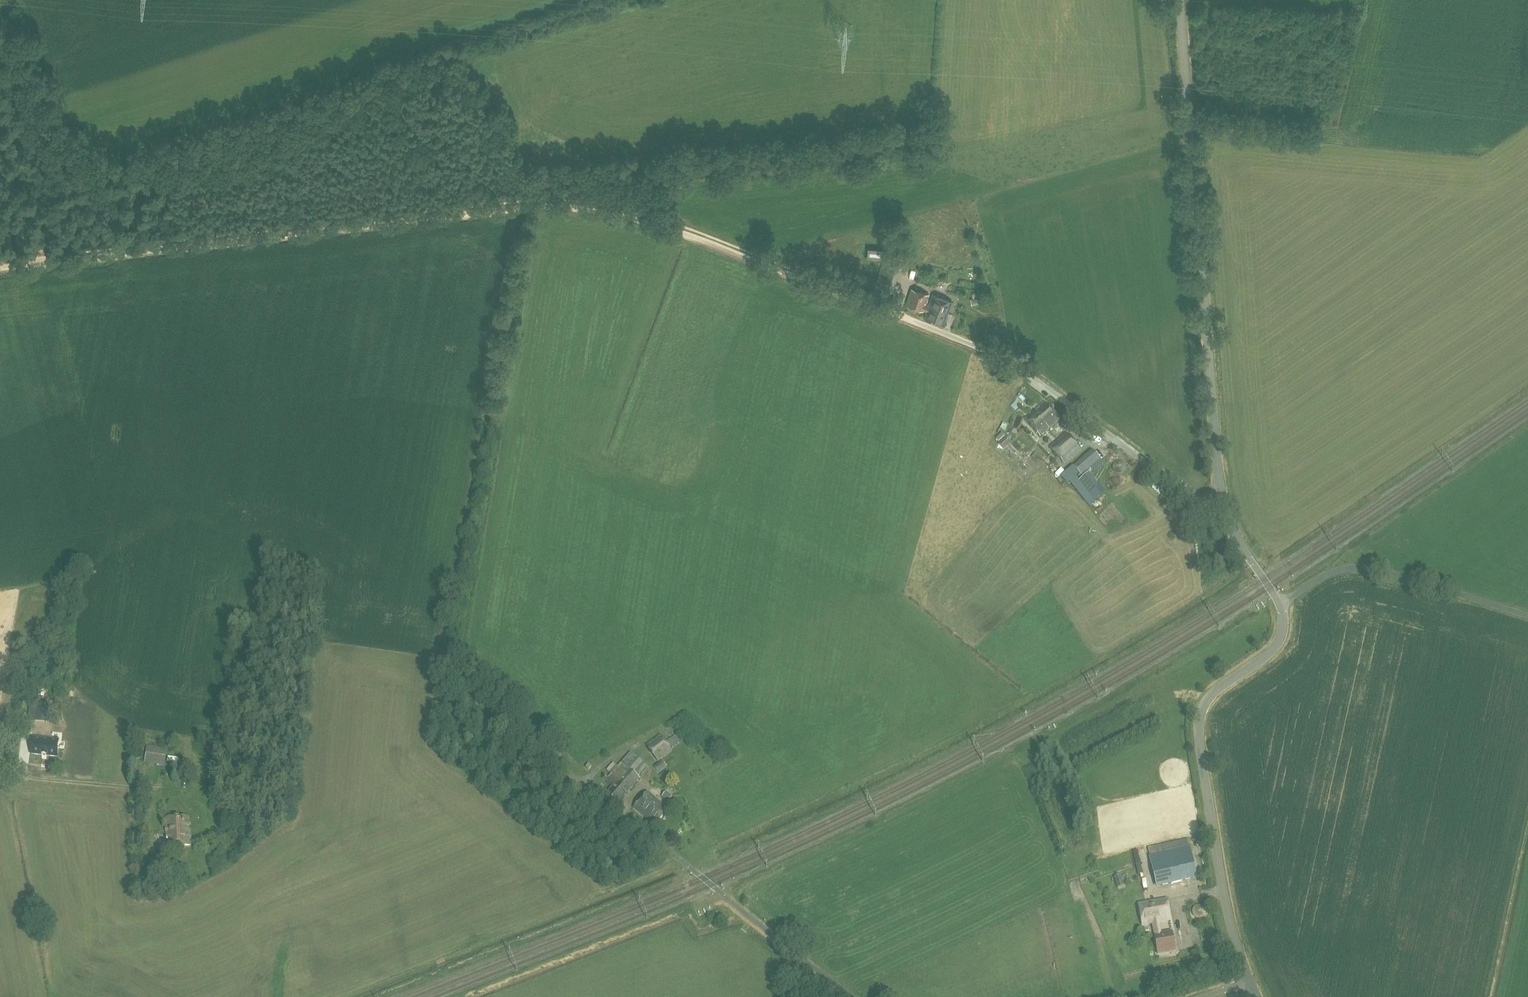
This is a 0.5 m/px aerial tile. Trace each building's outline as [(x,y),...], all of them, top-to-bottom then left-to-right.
[(861,247),(860,256),(882,259),(883,249),(861,247)] [(887,263),(884,273),(895,277),(898,266),(887,263)] [(943,325),(952,301),(933,294),(929,305),(926,304),(929,294),(912,289),(906,305),(923,310),(924,309),(927,311),(924,318),(943,325)] [(982,302),(980,292),(972,293),(973,299),(971,299),(972,304),(982,302)] [(1016,401),(1011,406),(1015,411),(1020,405),(1016,401)] [(1040,437),(1060,419),(1045,402),(1035,410),(1035,409),(1024,419),(1040,437)] [(1080,449),(1066,433),(1049,447),(1063,463),(1080,449)] [(1010,434),(1001,440),(1004,445),(1013,439),(1010,434)] [(1093,449),(1073,466),(1081,475),(1101,459),(1093,449)] [(1089,472),(1078,481),(1090,495),(1100,486),(1089,472)] [(14,614),(4,609),(0,618),(0,633),(4,635),(14,614)] [(30,702),(28,720),(29,720),(48,722),(50,704),(30,702)] [(672,751),(671,749),(681,742),(676,734),(665,742),(660,735),(646,745),(658,761),(672,751)] [(57,757),(59,740),(33,737),(31,754),(57,757)] [(167,748),(147,746),(145,762),(165,765),(167,748)] [(641,779),(638,777),(647,766),(631,752),(618,766),(614,762),(607,770),(611,774),(608,777),(606,775),(603,778),(613,787),(607,794),(618,804),(641,779)] [(659,773),(667,766),(663,760),(654,767),(659,773)] [(633,807),(644,816),(658,800),(647,791),(633,807)] [(673,796),(667,791),(662,797),(668,802),(673,796)] [(654,826),(668,809),(658,800),(644,816),(654,826)] [(190,845),(190,831),(189,831),(188,816),(166,817),(168,846),(190,845)] [(1149,848),(1158,886),(1196,877),(1188,839),(1149,848)] [(1114,876),(1118,887),(1124,885),(1120,874),(1114,876)] [(1142,925),(1153,923),(1155,933),(1154,934),(1157,954),(1175,951),(1172,930),(1161,932),(1160,928),(1159,929),(1158,922),(1170,920),(1166,898),(1138,903),(1142,925)] [(1195,907),(1194,908),(1193,909),(1193,910),(1193,911),(1193,912),(1193,913),(1193,914),(1193,915),(1194,915),(1194,916),(1195,917),(1196,918),(1197,918),(1198,918),(1199,918),(1200,918),(1201,918),(1202,918),(1203,917),(1204,917),(1204,916),(1205,915),(1205,914),(1206,913),(1206,912),(1206,911),(1205,910),(1205,909),(1204,908),(1204,907),(1203,907),(1202,906),(1201,906),(1199,905),(1198,906),(1197,906),(1195,907)]
